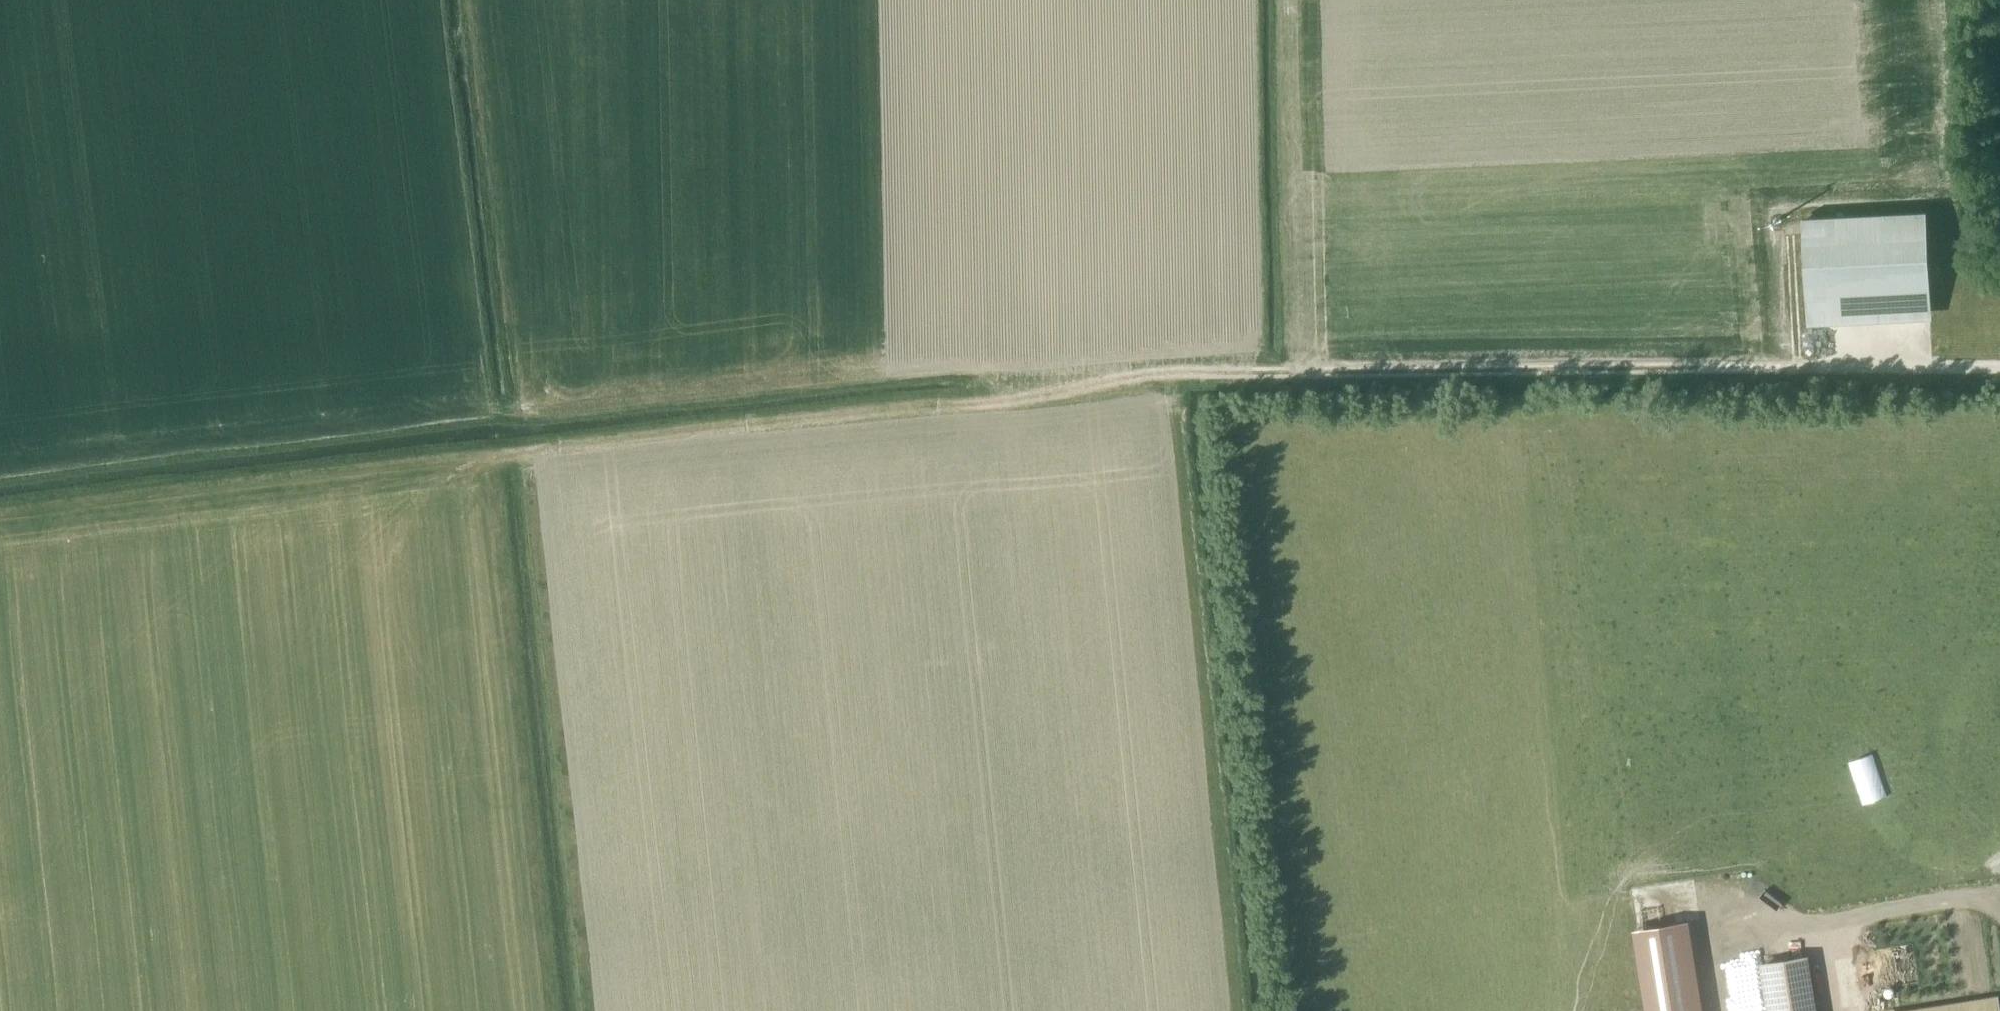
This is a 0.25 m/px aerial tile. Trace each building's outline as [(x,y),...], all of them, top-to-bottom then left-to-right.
[(1804,220),(1809,310),(1929,304),(1925,214),(1804,220)] [(1929,304),(1809,310),(1809,325),(1931,319),(1929,304)] [(1688,921),(1632,930),(1645,1010),(1703,1010),(1688,921)] [(1805,959),(1764,966),(1771,1010),(1813,1010),(1805,959)] [(1925,1010),(1998,1010),(1996,1000),(1925,1010)]
